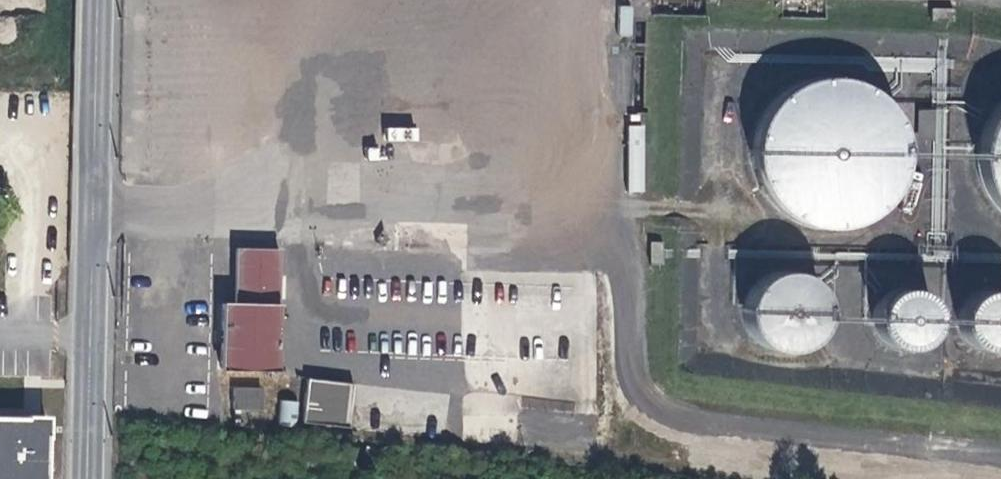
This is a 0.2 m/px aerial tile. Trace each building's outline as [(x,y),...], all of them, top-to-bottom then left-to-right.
[(754,144),(754,150),(754,153),(755,163),(758,177),(761,183),(766,190),(769,194),(777,204),(782,209),(795,216),(802,219),(812,223),(824,225),(839,225),(853,221),(865,215),(875,208),(883,200),(892,188),(898,176),(901,165),(903,149),(902,138),(900,128),(896,117),(893,110),(884,99),(876,91),(863,83),(848,77),(832,74),(817,75),(804,79),(790,86),(779,94),(769,105),(761,118),(756,135),(754,144)] [(992,110),(988,117),(985,122),(980,135),(977,148),(978,164),(980,174),(985,185),(991,198),(1000,210),(1000,101),(992,110)] [(630,126),(629,191),(642,191),(644,126),(630,126)] [(221,367),(276,368),(279,249),(237,248),(234,302),(222,302),(221,331),(221,367)] [(797,269),(754,277),(740,306),(746,336),(790,357),(830,349),(832,361),(852,357),(866,364),(872,350),(870,340),(853,332),(853,330),(839,323),(844,313),(840,293),(859,290),(855,266),(840,269),(819,259),(811,275),(797,269)] [(944,292),(891,293),(892,347),(944,347),(944,292)] [(976,292),(976,353),(1000,353),(1000,292),(976,292)] [(303,419),(349,425),(353,383),(308,378),(303,419)] [(234,387),(234,407),(261,408),(261,388),(234,387)] [(297,425),(298,400),(280,400),(280,424),(297,425)] [(44,424),(0,420),(0,478),(44,478),(44,424)]
